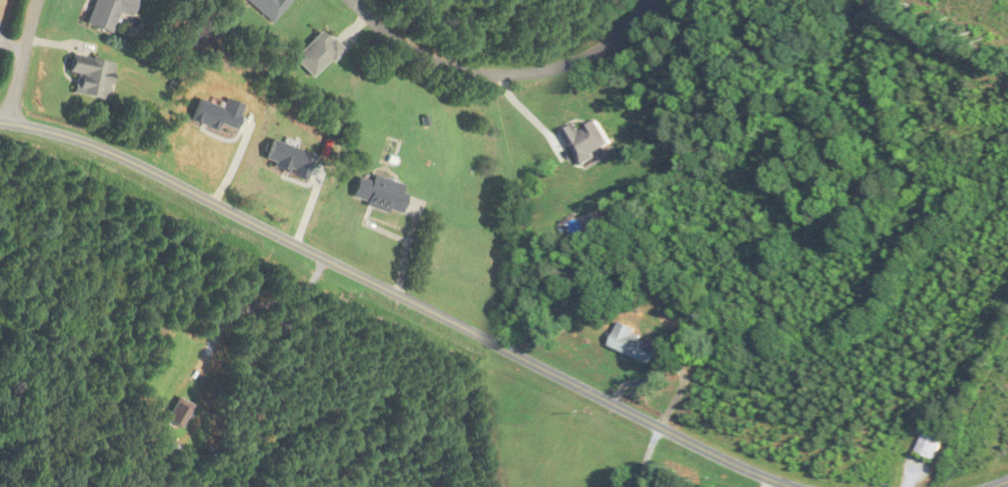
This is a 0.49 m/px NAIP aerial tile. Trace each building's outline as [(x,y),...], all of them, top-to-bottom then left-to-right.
[(84,25),(109,34),(117,14),(129,18),(135,2),(130,0),(93,0),(84,25)] [(286,0),(242,0),(268,22),(286,0)] [(112,64),(70,57),(67,74),(75,75),(72,96),(106,102),(112,64)] [(356,178),(349,202),(398,215),(406,186),(371,176),(369,182),(356,178)] [(633,336),(636,329),(619,322),(609,347),(650,364),(658,346),(633,336)] [(943,435),(924,429),(916,454),(934,460),(943,435)]
